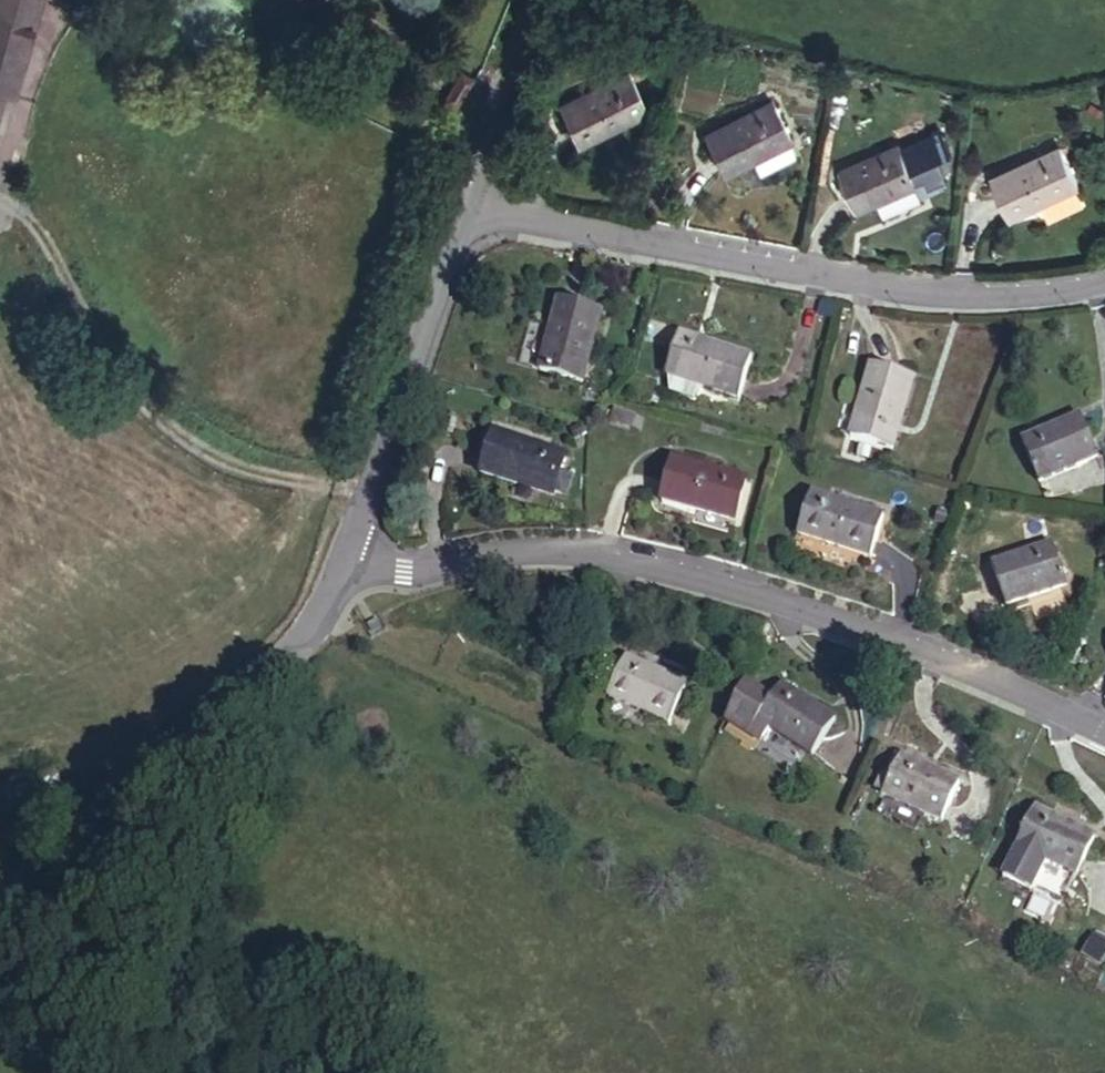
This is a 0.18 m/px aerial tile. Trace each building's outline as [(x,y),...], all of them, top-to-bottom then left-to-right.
[(46,0),(0,0),(0,125),(6,100),(20,104),(46,0)] [(641,74),(569,108),(587,146),(659,112),(641,74)] [(779,118),(710,147),(727,185),(755,173),(791,159),(794,157),(779,118)] [(1062,150),(994,186),(1013,223),(1081,190),(1062,150)] [(906,152),(845,183),(865,222),(926,192),(906,152)] [(791,159),(755,173),(760,184),(795,170),(791,159)] [(595,311),(551,300),(532,377),(576,389),(595,311)] [(742,399),(754,352),(680,332),(666,380),(742,399)] [(895,456),(919,378),(878,366),(854,446),(895,456)] [(708,390),(670,381),(672,397),(704,406),(708,390)] [(1034,487),(1100,463),(1086,423),(1078,425),(1018,447),(1034,487)] [(486,436),(471,479),(542,502),(557,460),(486,436)] [(662,474),(650,515),(725,536),(738,494),(662,474)] [(808,507),(795,553),(867,573),(880,528),(808,507)] [(1047,557),(984,581),(1004,627),(1066,601),(1047,557)] [(659,743),(678,703),(614,673),(595,713),(659,743)] [(766,711),(743,694),(724,736),(757,760),(767,746),(750,734),(766,711)] [(767,746),(806,776),(834,738),(776,697),(766,711),(750,734),(767,746)] [(876,817),(933,841),(951,799),(895,775),(876,817)] [(1016,873),(1075,900),(1095,856),(1035,831),(1016,873)] [(1075,900),(1016,873),(1004,899),(1031,912),(1062,926),(1075,900)] [(1031,912),(1004,899),(1001,904),(1029,917),(1031,912)] [(1091,985),(1103,967),(1088,957),(1076,974),(1091,985)]
